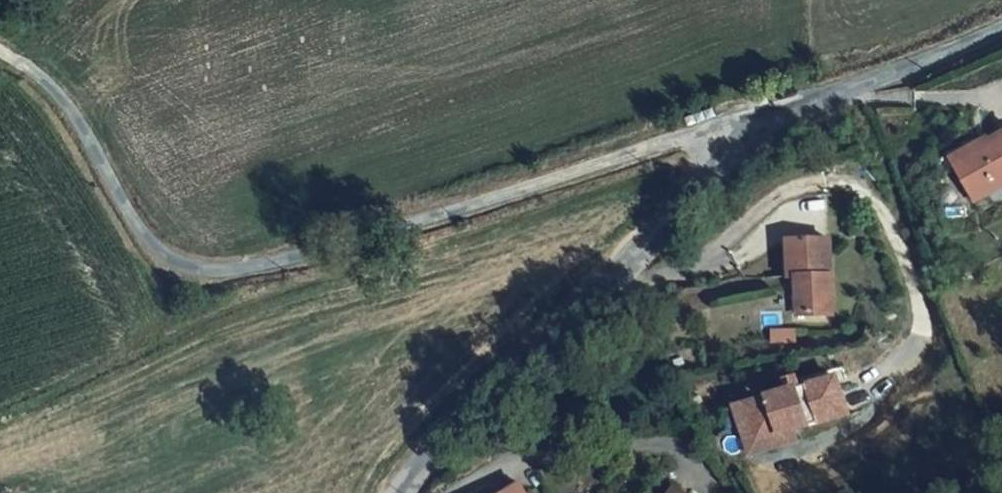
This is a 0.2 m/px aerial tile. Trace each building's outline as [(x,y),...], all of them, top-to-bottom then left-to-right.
[(1001,187),(1001,138),(988,147),(991,151),(957,172),(977,202),(1001,187)] [(991,151),(988,147),(985,142),(952,162),(957,172),(991,151)] [(797,319),(828,319),(830,244),(792,243),(791,278),(798,278),(797,319)] [(787,395),(743,408),(753,443),(789,434),(846,418),(836,381),(799,391),(787,395)] [(797,382),(784,385),(787,395),(799,391),(797,382)] [(743,408),(733,410),(746,456),(792,443),(789,434),(753,443),(743,408)]
